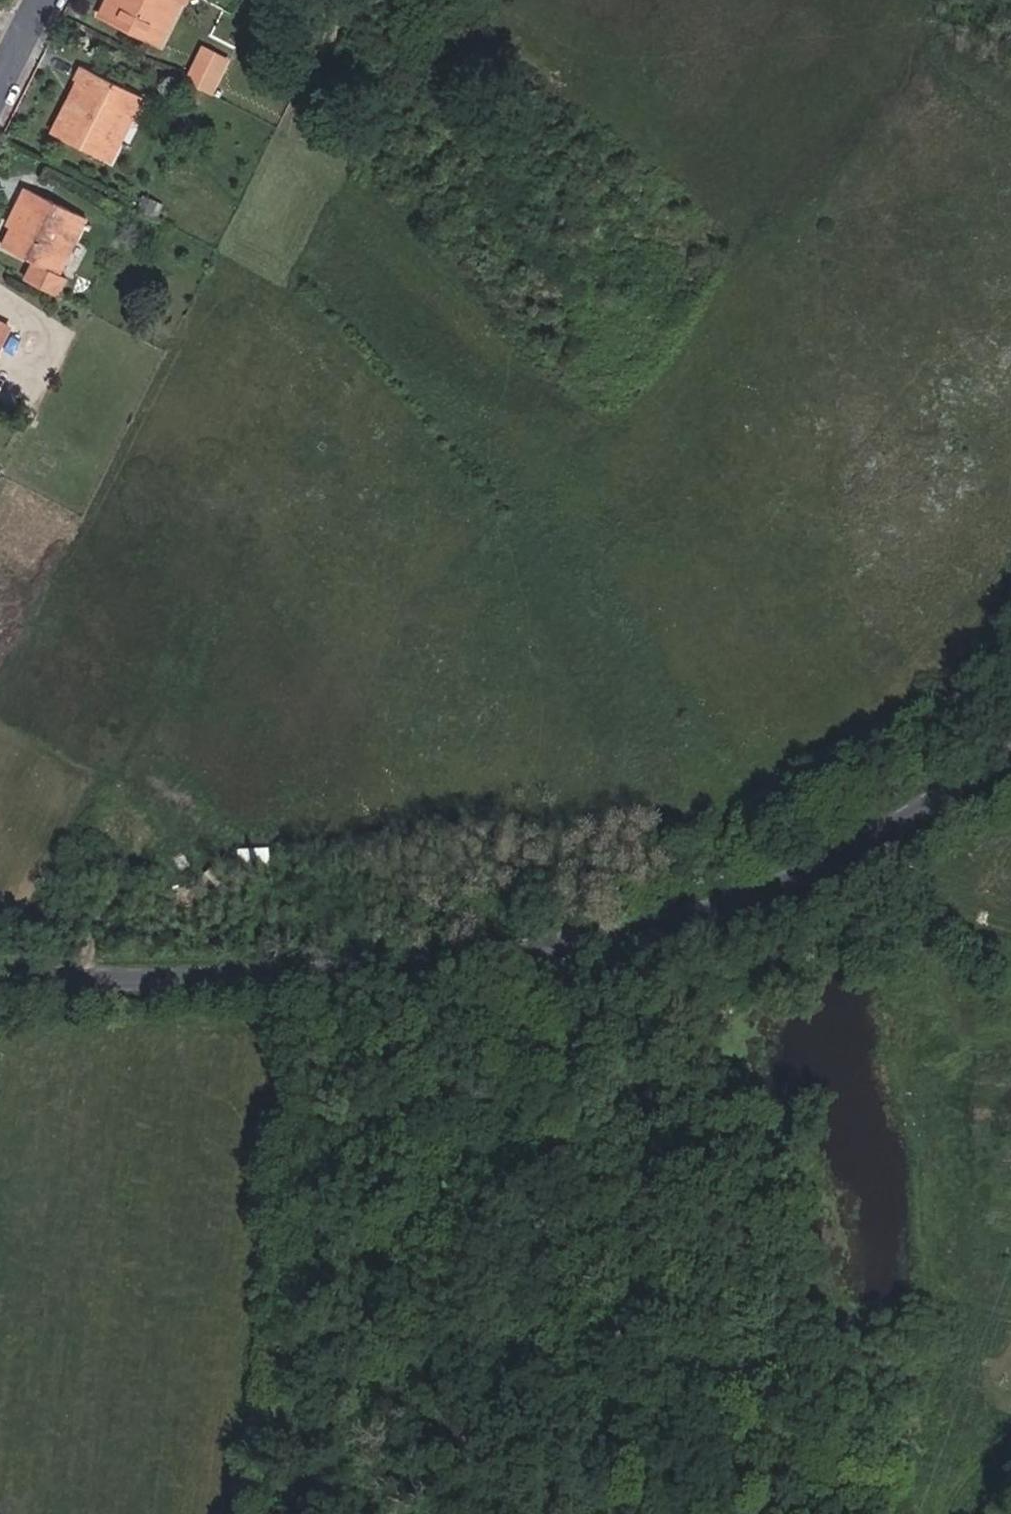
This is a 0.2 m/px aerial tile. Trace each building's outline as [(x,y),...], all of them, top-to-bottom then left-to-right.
[(187,6),(190,0),(120,0),(111,20),(162,45),(182,4),(187,6)] [(214,95),(233,58),(203,43),(184,80),(214,95)] [(124,145),(116,141),(137,95),(82,69),(74,85),(88,91),(81,107),(71,102),(55,138),(115,166),(124,145)] [(11,246),(63,269),(87,215),(24,186),(12,215),(23,221),(11,246)] [(11,331),(0,326),(0,354),(11,331)]
